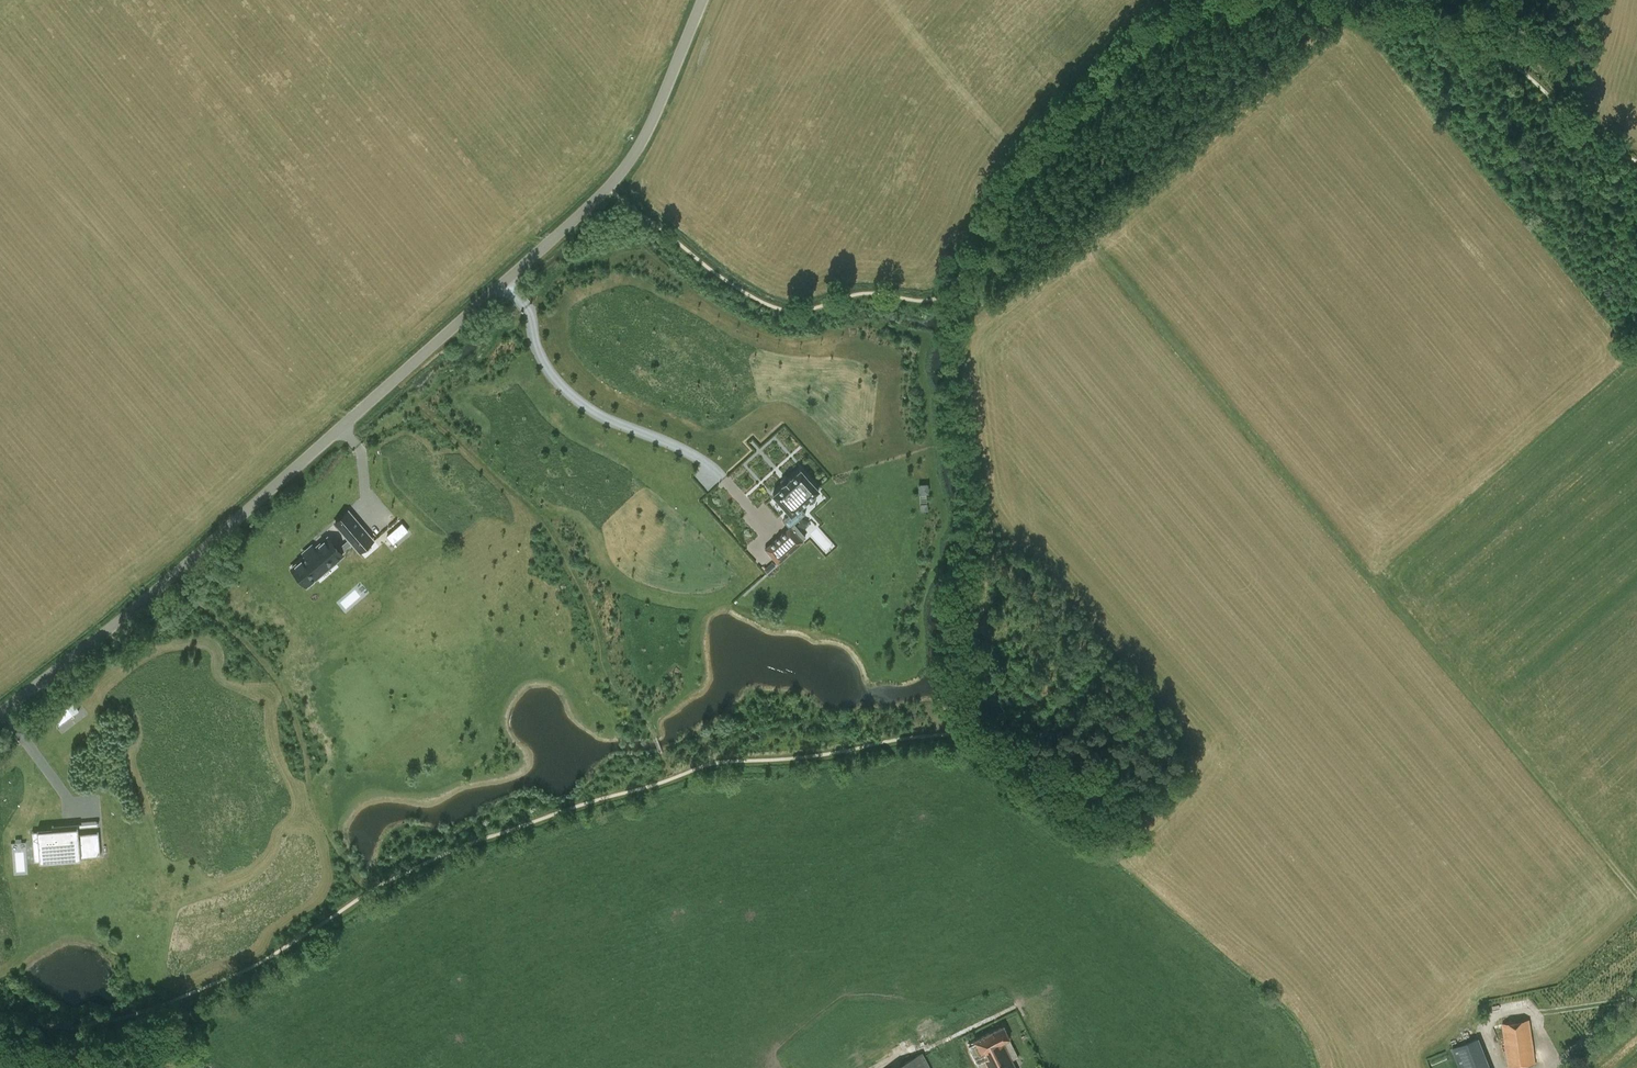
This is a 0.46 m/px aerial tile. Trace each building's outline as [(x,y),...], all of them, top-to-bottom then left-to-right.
[(805,537),(794,524),(805,513),(799,506),(818,490),(819,489),(818,488),(818,489),(801,470),(800,469),(800,470),(790,478),(789,478),(783,483),(782,484),(783,485),(773,494),(773,495),(773,494),(790,513),(790,514),(783,520),(789,527),(765,549),(778,563),(802,541),(802,540),(805,537)] [(928,493),(931,493),(931,483),(920,483),(921,510),(929,510),(928,493)] [(305,556),(292,567),(300,577),(307,586),(316,578),(333,564),(340,558),(342,556),(342,555),(341,554),(340,553),(352,543),(359,551),(373,539),(349,511),(335,523),(349,539),(337,549),(327,537),(315,548),(305,556)] [(400,524),(387,536),(393,544),(407,532),(400,524)] [(51,719),(57,727),(72,716),(66,708),(51,719)] [(81,712),(58,727),(61,732),(85,717),(81,712)] [(89,851),(85,826),(44,833),(48,858),(89,851)] [(1573,967),(1580,960),(1567,947),(1560,954),(1573,967)] [(1528,1020),(1502,1024),(1509,1067),(1535,1063),(1528,1020)] [(1009,1038),(1003,1025),(967,1043),(980,1067),(985,1067),(987,1067),(1016,1052),(1009,1038)] [(1483,1037),(1454,1047),(1461,1067),(1493,1067),(1483,1037)] [(922,1052),(892,1067),(930,1067),(922,1052)] [(987,1067),(988,1067),(1016,1067),(1012,1060),(1018,1056),(1016,1052),(987,1067)]
